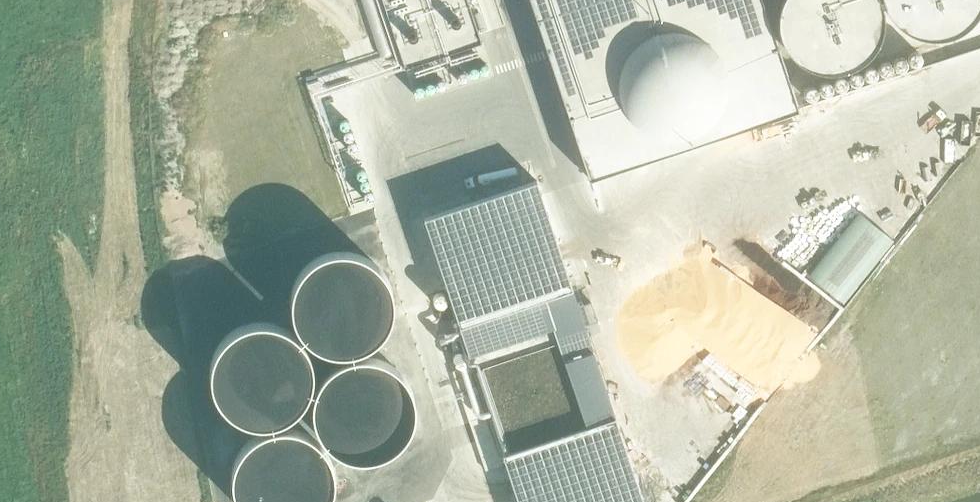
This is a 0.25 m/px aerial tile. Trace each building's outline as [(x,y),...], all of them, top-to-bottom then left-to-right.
[(405,69),(482,43),(468,0),(382,0),(405,69)] [(591,179),(798,110),(761,0),(531,0),(591,179)] [(781,11),(781,28),(787,43),(796,56),(809,65),(824,69),(840,69),(855,64),(867,54),(876,41),(881,26),(881,10),(877,0),(785,0),(781,11)] [(889,8),(898,21),(911,30),(926,34),(942,34),(957,29),(969,19),(978,6),(979,1),(979,0),(886,0),(889,8)] [(424,219),(519,501),(643,501),(536,182),(424,219)] [(358,249),(341,246),(324,249),(309,258),(297,271),(291,288),(292,305),(297,320),(306,332),(319,341),(334,346),(350,346),(365,341),(377,331),(386,318),(391,303),(391,287),(384,271),(373,258),(358,249)] [(279,328),(262,325),(245,328),(230,337),(219,350),(213,367),(213,384),(218,399),(227,412),(240,421),(255,425),(271,425),(286,420),(299,410),(308,397),(312,382),(312,366),(306,350),(294,337),(279,328)] [(382,360),(365,358),(348,361),(333,369),(322,383),(316,399),(316,416),(321,431),(330,444),(343,453),(358,457),(374,457),(389,452),(402,442),(411,429),(415,414),(415,399),(409,382),(397,369),(382,360)] [(283,432),(266,435),(251,443),(240,457),(234,473),(234,491),(238,501),(329,501),(333,489),(333,473),(327,457),(315,443),(300,435),(283,432)]
